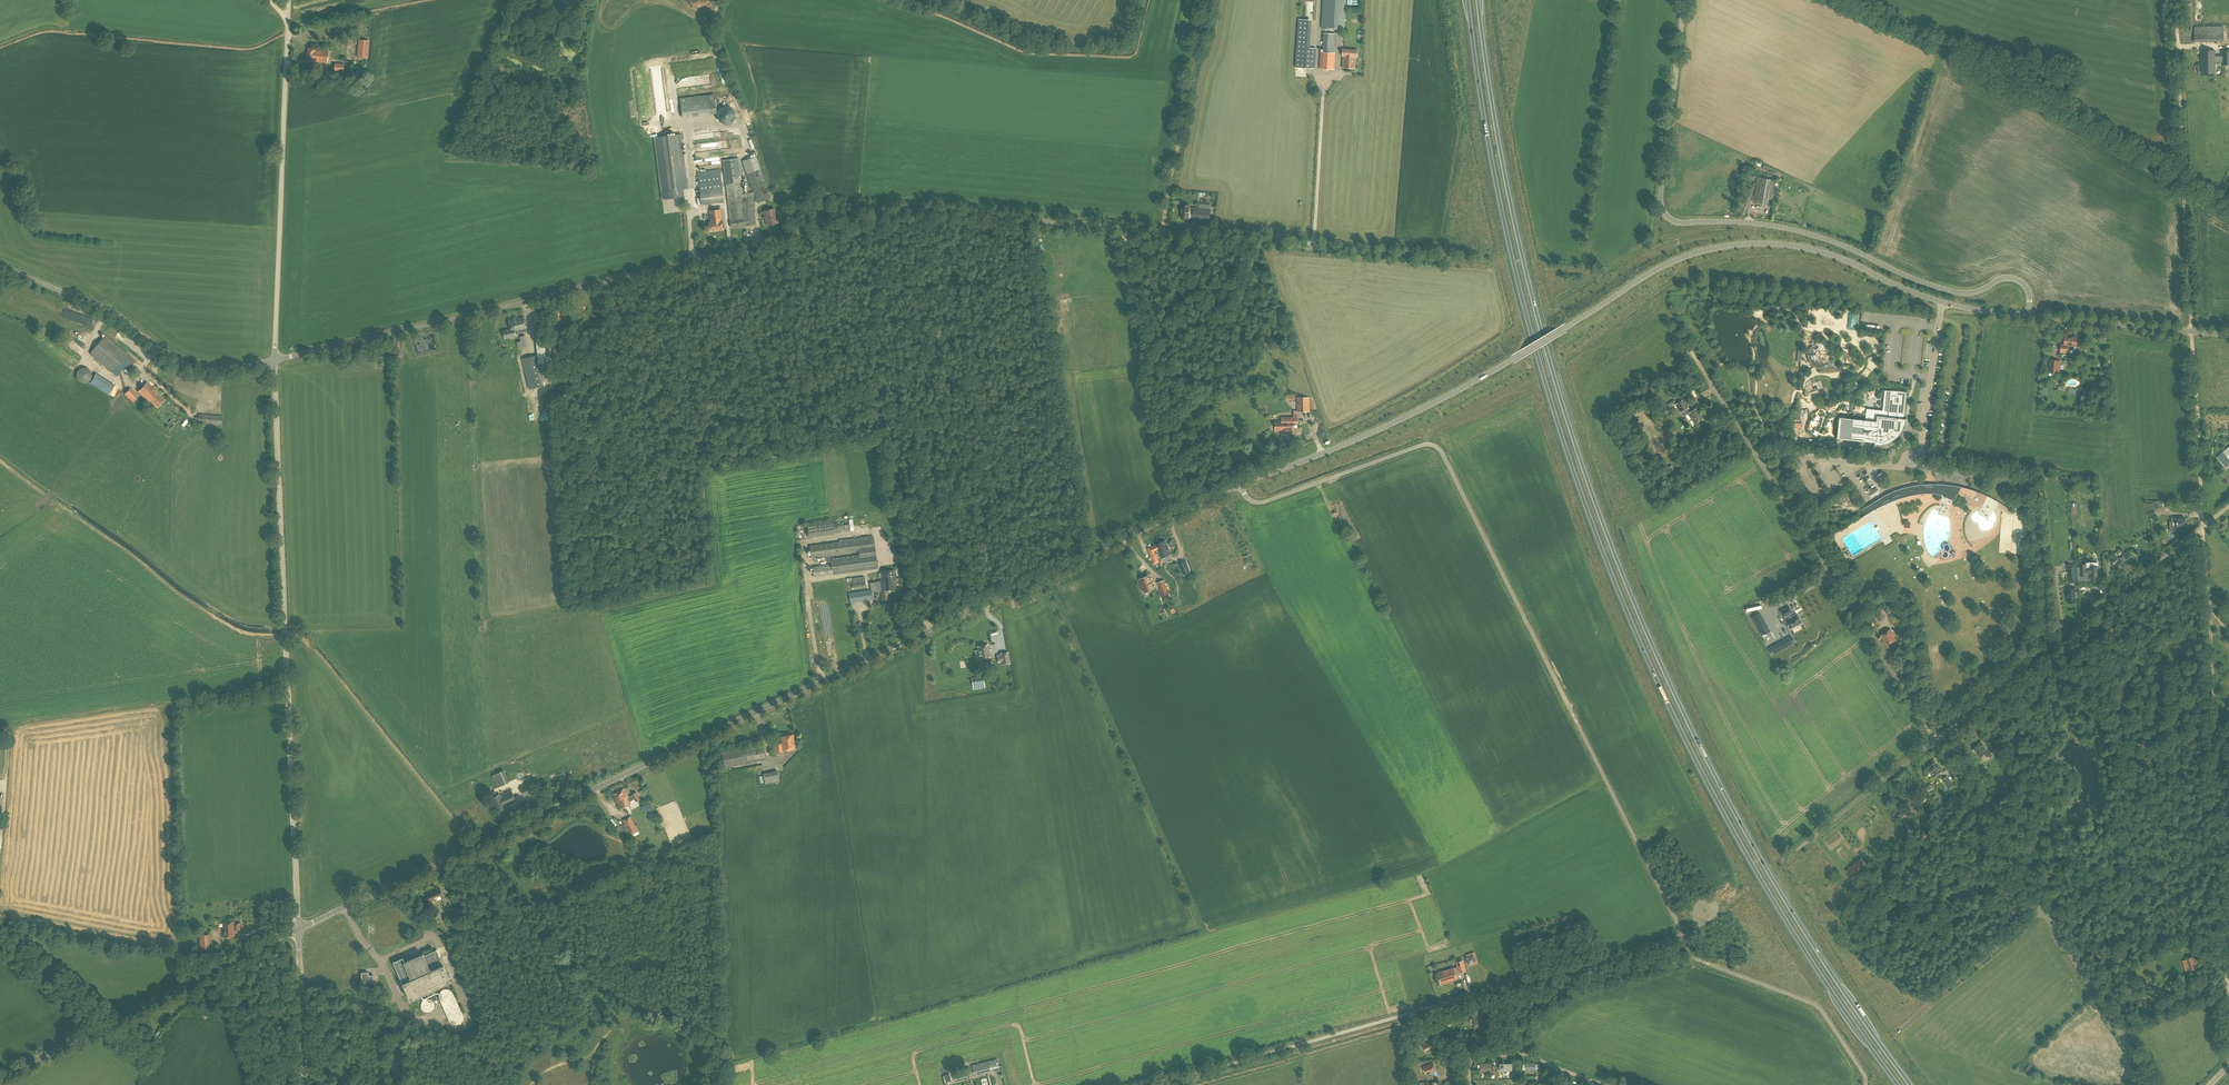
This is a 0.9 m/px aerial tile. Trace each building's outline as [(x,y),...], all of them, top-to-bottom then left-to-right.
[(1346,0),(1323,0),(1321,28),(1345,29),(1346,0)] [(1296,47),(1295,67),(1315,69),(1316,48),(1309,48),(1311,14),(1299,14),(1296,47)] [(341,32),(341,23),(328,23),(327,32),(341,32)] [(2195,42),(2224,41),(2224,26),(2194,26),(2195,42)] [(1335,52),(1336,33),(1324,33),(1323,52),(1321,52),(1320,69),(1335,70),(1336,53),(1335,52)] [(368,58),(370,40),(359,39),(357,57),(368,58)] [(328,63),(329,51),(315,49),(308,48),(307,62),(316,63),(316,62),(328,63)] [(1358,57),(1358,50),(1343,49),(1342,56),(1344,56),(1343,68),(1355,69),(1356,57),(1358,57)] [(2221,50),(2221,62),(2220,62),(2220,50),(2215,50),(2202,50),(2202,73),(2215,73),(2215,66),(2222,66),(2222,65),(2228,65),(2228,50),(2221,50)] [(344,72),(345,64),(335,63),(334,71),(344,72)] [(717,114),(715,100),(708,101),(710,115),(717,114)] [(726,124),(728,124),(730,123),(732,122),(733,121),(735,118),(735,115),(735,112),(733,108),(728,106),(724,106),(719,109),(717,113),(717,116),(717,118),(718,120),(720,122),(722,123),(724,124),(726,124)] [(684,197),(683,189),(688,188),(681,134),(654,137),(662,200),(684,197)] [(752,197),(755,196),(757,203),(759,202),(760,205),(770,202),(769,199),(771,198),(756,156),(742,161),(753,191),(746,192),(745,190),(743,190),(739,158),(722,160),(726,185),(727,195),(730,221),(730,228),(745,226),(755,225),(752,197)] [(701,205),(724,202),(720,169),(697,172),(701,205)] [(1772,205),(1776,180),(1757,177),(1753,202),(1772,205)] [(1212,209),(1213,205),(1201,204),(1201,208),(1194,207),(1194,208),(1190,207),(1190,205),(1182,205),(1181,218),(1188,219),(1188,218),(1193,219),(1192,220),(1210,221),(1211,209),(1212,209)] [(767,226),(778,223),(774,208),(763,211),(767,226)] [(722,220),(720,209),(709,210),(710,221),(709,222),(710,231),(723,229),(722,220)] [(1489,282),(1472,282),(1472,290),(1492,290),(1492,279),(1489,279),(1489,282)] [(1470,303),(1471,290),(1463,290),(1462,303),(1470,303)] [(535,322),(546,320),(543,310),(533,313),(535,322)] [(556,320),(562,319),(560,310),(554,311),(556,320)] [(1860,331),(1860,314),(1850,314),(1850,331),(1860,331)] [(524,317),(515,319),(515,318),(508,320),(511,329),(503,331),(505,339),(516,336),(515,334),(515,331),(518,330),(519,330),(520,333),(527,331),(526,329),(527,328),(524,317)] [(94,325),(78,344),(120,379),(124,375),(116,368),(120,364),(128,370),(136,361),(94,325)] [(123,339),(126,335),(115,326),(110,330),(116,335),(117,334),(123,339)] [(547,340),(545,327),(535,328),(538,358),(539,364),(540,364),(541,372),(552,370),(551,362),(553,362),(550,340),(547,340)] [(2073,347),(2074,346),(2076,346),(2077,337),(2065,336),(2065,344),(2061,343),(2060,352),(2069,353),(2070,351),(2073,351),(2073,347)] [(138,343),(134,348),(143,355),(147,351),(138,343)] [(1817,355),(1820,345),(1814,343),(1811,353),(1817,355)] [(529,388),(536,387),(529,357),(522,358),(529,388)] [(2059,374),(2061,360),(2049,359),(2048,372),(2059,374)] [(79,374),(78,375),(79,376),(79,377),(79,378),(80,379),(81,380),(81,381),(82,381),(83,382),(84,382),(85,382),(87,382),(88,382),(89,381),(90,381),(90,380),(91,379),(92,378),(92,377),(92,376),(92,375),(92,374),(92,373),(92,372),(91,371),(90,370),(90,369),(89,369),(88,368),(87,368),(85,368),(84,368),(83,368),(82,369),(81,369),(81,370),(80,371),(79,372),(79,373),(79,374)] [(109,395),(115,385),(97,373),(90,383),(109,395)] [(154,389),(147,382),(138,392),(149,402),(150,400),(157,408),(164,400),(157,393),(158,392),(155,388),(154,389)] [(133,402),(139,396),(130,388),(124,394),(133,402)] [(1866,420),(1840,417),(1837,439),(1848,440),(1864,441),(1875,442),(1874,447),(1876,448),(1879,448),(1881,447),(1884,447),(1886,446),(1888,446),(1891,445),(1894,443),(1892,441),(1894,440),(1895,439),(1896,438),(1897,437),(1899,436),(1900,434),(1901,433),(1902,431),(1901,430),(1903,427),(1904,428),(1904,427),(1905,426),(1905,424),(1906,422),(1906,420),(1907,418),(1904,418),(1907,392),(1885,390),(1884,402),(1883,411),(1867,409),(1866,420)] [(1297,412),(1310,411),(1310,397),(1297,397),(1297,412)] [(1691,412),(1689,408),(1689,407),(1684,399),(1675,404),(1681,413),(1682,412),(1684,416),(1688,414),(1695,423),(1704,417),(1697,407),(1691,412)] [(222,426),(223,416),(199,413),(198,423),(222,426)] [(1276,431),(1294,431),(1293,423),(1298,423),(1298,416),(1282,417),(1282,421),(1276,421),(1276,431)] [(2223,451),(2216,457),(2227,468),(2228,467),(2228,447),(2223,451)] [(1957,494),(1961,487),(1955,485),(1953,485),(1948,484),(1945,484),(1942,484),(1940,484),(1936,484),(1933,484),(1928,484),(1925,484),(1922,484),(1919,485),(1915,485),(1911,486),(1908,487),(1905,487),(1902,488),(1898,489),(1896,490),(1894,491),(1893,491),(1890,493),(1888,494),(1884,496),(1882,497),(1879,499),(1862,509),(1865,514),(1872,511),(1880,507),(1888,503),(1897,500),(1906,497),(1915,495),(1924,494),(1933,494),(1943,495),(1944,495),(1954,499),(1957,494)] [(2150,518),(2156,517),(2153,502),(2146,504),(2150,518)] [(2177,519),(2176,517),(2172,517),(2172,522),(2170,522),(2171,531),(2177,530),(2177,527),(2186,526),(2186,518),(2177,519)] [(835,526),(834,520),(807,524),(809,537),(850,531),(849,524),(835,526)] [(2220,532),(2227,527),(2225,524),(2218,529),(2220,532)] [(878,568),(874,537),(810,546),(812,558),(826,556),(826,560),(829,559),(830,564),(813,567),(814,577),(878,568)] [(1154,546),(1148,548),(1154,564),(1159,562),(1156,554),(1159,553),(1161,557),(1171,554),(1165,541),(1156,544),(1156,545),(1154,546)] [(881,556),(903,553),(902,547),(880,550),(881,556)] [(2121,568),(2134,558),(2129,551),(2119,558),(2117,556),(2110,561),(2113,566),(2117,563),(2121,568)] [(1182,575),(1190,572),(1186,560),(1178,563),(1182,575)] [(2069,583),(2078,582),(2075,563),(2067,564),(2069,583)] [(2079,564),(2080,576),(2088,576),(2088,574),(2090,574),(2090,582),(2100,581),(2099,577),(2100,577),(2100,572),(2099,572),(2099,567),(2090,567),(2087,567),(2087,563),(2079,564)] [(895,570),(881,572),(881,578),(881,580),(880,580),(880,582),(881,590),(883,600),(889,599),(887,590),(895,589),(895,585),(897,585),(895,570)] [(1149,575),(1139,579),(1144,592),(1154,588),(1149,575)] [(864,577),(851,578),(853,589),(866,587),(864,577)] [(1164,578),(1157,581),(1161,590),(1167,587),(1164,578)] [(2075,588),(2066,589),(2068,603),(2077,602),(2076,598),(2078,598),(2078,591),(2076,592),(2075,588)] [(871,589),(849,593),(850,603),(873,599),(871,589)] [(1786,616),(1788,619),(1785,620),(1790,629),(1802,622),(1797,614),(1793,616),(1791,613),(1792,612),(1789,607),(1780,612),(1784,617),(1786,616)] [(1879,621),(1885,617),(1881,611),(1875,614),(1879,621)] [(1769,631),(1759,612),(1750,617),(1761,636),(1769,631)] [(1887,645),(1897,639),(1890,629),(1881,635),(1887,645)] [(1779,642),(1782,648),(1788,644),(1785,638),(1779,642)] [(980,658),(990,656),(988,645),(977,646),(980,658)] [(983,676),(971,678),(973,685),(973,690),(985,688),(984,683),(983,676)] [(775,753),(783,751),(783,750),(796,748),(794,734),(781,736),(782,743),(774,744),(775,753)] [(1991,754),(1981,741),(1977,744),(1978,745),(1974,748),(1975,749),(1974,750),(1975,751),(1977,751),(1981,756),(1985,753),(1987,756),(1991,754)] [(725,768),(766,760),(763,744),(722,752),(725,768)] [(1934,777),(1942,770),(1936,762),(1927,768),(1934,777)] [(497,788),(510,782),(504,770),(492,775),(497,788)] [(777,771),(763,774),(765,784),(779,781),(777,771)] [(542,791),(567,780),(565,776),(540,787),(542,791)] [(1950,789),(1955,785),(1948,776),(1943,779),(1950,789)] [(525,797),(535,792),(530,783),(520,787),(525,797)] [(628,798),(628,797),(628,796),(624,789),(614,795),(618,802),(619,804),(618,804),(621,809),(631,803),(630,800),(634,798),(636,801),(640,799),(636,793),(632,795),(633,795),(628,798)] [(516,801),(511,790),(503,793),(502,791),(498,792),(499,794),(492,798),(498,811),(506,807),(505,806),(516,801)] [(1941,808),(1945,805),(1940,799),(1936,802),(1941,808)] [(644,811),(653,808),(651,801),(641,805),(644,811)] [(630,835),(639,831),(631,816),(622,821),(624,824),(623,825),(627,834),(629,833),(630,835)] [(1851,876),(1866,864),(1861,858),(1854,864),(1846,871),(1851,876)] [(1793,882),(1796,886),(1806,878),(1802,874),(1793,882)] [(443,895),(441,889),(432,893),(432,892),(427,894),(430,901),(435,899),(434,898),(437,897),(438,900),(441,899),(444,906),(447,904),(445,898),(443,895)] [(1823,906),(1829,903),(1827,899),(1830,897),(1827,890),(1823,892),(1822,889),(1817,892),(1823,906)] [(234,921),(223,922),(223,937),(235,936),(235,930),(240,930),(239,922),(234,922),(234,921)] [(200,949),(210,949),(210,934),(199,935),(200,949)] [(451,982),(437,950),(424,955),(423,953),(405,962),(403,958),(393,962),(410,1000),(451,982)] [(1469,963),(1469,966),(1478,963),(1475,952),(1466,954),(1467,957),(1469,963)] [(2190,970),(2196,968),(2193,957),(2186,959),(2190,970)] [(1459,973),(1466,971),(1463,960),(1456,962),(1457,967),(1453,968),(1454,968),(1438,973),(1441,983),(1457,979),(1455,973),(1459,972),(1459,973)] [(369,975),(368,972),(362,973),(362,982),(374,981),(374,975),(369,975)] [(457,1024),(458,1024),(459,1023),(461,1022),(462,1021),(463,1020),(463,1018),(463,1017),(463,1016),(463,1014),(462,1012),(453,993),(452,991),(451,990),(450,989),(447,988),(445,989),(443,989),(442,990),(441,991),(440,992),(439,994),(439,995),(439,997),(439,998),(441,1003),(449,1020),(450,1021),(451,1023),(453,1024),(455,1024),(457,1024)] [(428,1012),(430,1012),(431,1011),(432,1010),(433,1009),(434,1008),(435,1005),(434,1004),(434,1002),(433,1001),(431,1000),(430,999),(428,998),(427,998),(425,999),(424,1000),(423,1001),(422,1002),(421,1003),(421,1004),(421,1006),(421,1007),(422,1008),(422,1009),(423,1010),(425,1011),(426,1012),(428,1012)] [(1475,1028),(1486,1025),(1483,1014),(1479,1015),(1472,1017),(1474,1024),(1475,1028)] [(147,1041),(152,1038),(148,1031),(143,1034),(147,1041)] [(1436,1048),(1432,1039),(1429,1041),(1429,1042),(1428,1042),(1427,1043),(1427,1042),(1422,1044),(1425,1049),(1426,1052),(1436,1048)] [(978,1073),(1000,1067),(998,1059),(975,1064),(976,1064),(972,1065),(974,1073),(978,1072),(978,1073)] [(1433,1072),(1436,1071),(1433,1062),(1429,1064),(1423,1066),(1425,1072),(1426,1074),(1431,1073),(1431,1072),(1432,1071),(1433,1072)] [(1512,1071),(1511,1062),(1500,1063),(1500,1071),(1512,1071)] [(1536,1071),(1536,1062),(1526,1063),(1526,1070),(1532,1070),(1532,1072),(1536,1071)] [(1480,1073),(1492,1072),(1491,1063),(1480,1063),(1480,1073)] [(955,1081),(968,1078),(966,1069),(953,1072),(955,1081)]
